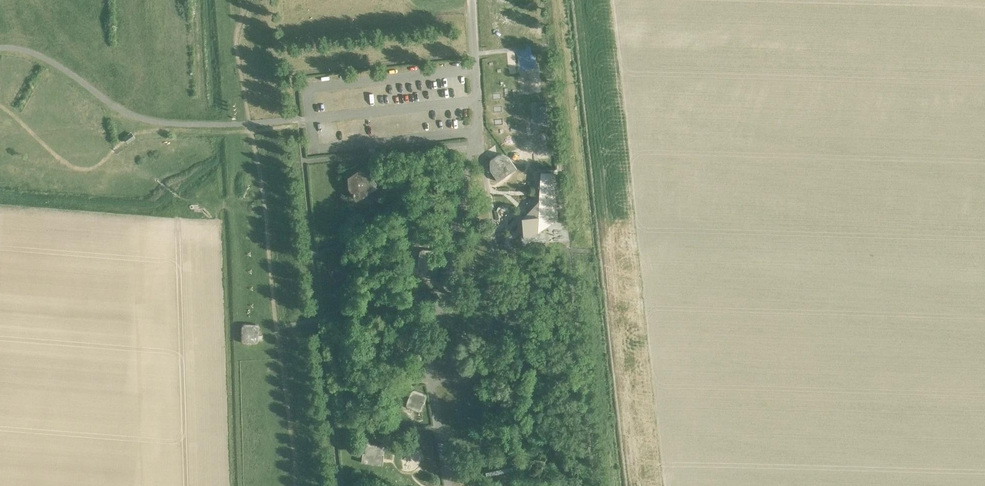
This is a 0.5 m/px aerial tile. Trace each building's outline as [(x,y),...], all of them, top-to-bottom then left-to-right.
[(538,107),(540,125),(547,124),(546,106),(538,107)] [(499,181),(517,168),(508,157),(499,153),(490,160),(491,169),(499,181)] [(358,199),(376,186),(368,175),(362,171),(358,171),(351,175),(349,179),(350,188),(358,199)] [(522,218),(524,239),(538,231),(558,219),(553,173),(541,172),(539,194),(539,200),(526,214),(522,218)] [(437,252),(423,252),(421,254),(420,268),(423,271),(435,272),(438,269),(439,256),(437,252)] [(407,353),(413,330),(380,322),(374,345),(407,353)] [(242,342),(244,343),(254,343),(256,342),(258,340),(258,338),(259,328),(258,326),(256,324),(254,323),(244,323),(243,324),(241,325),(241,327),(240,338),(241,340),(242,342)] [(413,390),(410,392),(406,404),(406,406),(407,407),(417,411),(419,411),(422,409),(426,397),(427,396),(426,394),(424,393),(415,390),(413,390)] [(366,447),(364,464),(386,467),(388,450),(383,445),(371,443),(366,447)] [(518,462),(498,461),(496,484),(517,485),(518,462)]
